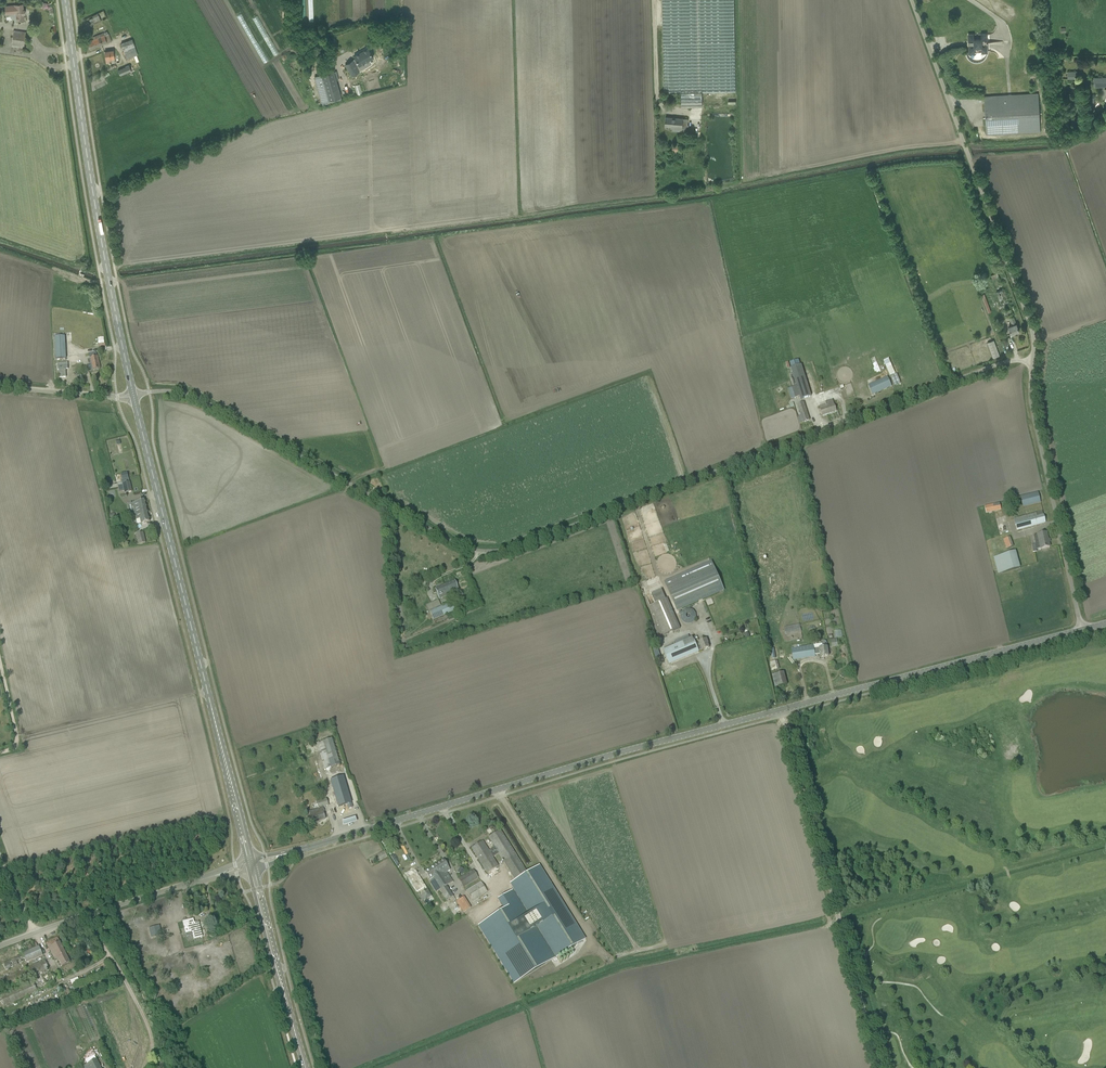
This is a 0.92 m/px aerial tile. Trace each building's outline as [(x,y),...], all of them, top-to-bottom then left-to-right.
[(736,92),(734,0),(662,0),(664,93),(681,93),(702,92),(715,92),(736,92)] [(16,13),(17,20),(25,19),(23,3),(5,5),(6,14),(16,13)] [(92,25),(97,23),(101,21),(99,16),(89,20),(92,25)] [(975,30),(974,30),(974,31),(973,31),(973,33),(973,34),(968,35),(969,42),(970,42),(970,45),(969,45),(969,52),(987,51),(986,34),(981,34),(981,32),(982,32),(981,32),(981,31),(980,31),(979,30),(980,30),(979,29),(979,30),(978,29),(976,29),(975,30)] [(14,30),(12,46),(24,48),(26,32),(14,30)] [(90,50),(108,43),(105,35),(87,42),(90,50)] [(127,59),(138,54),(131,38),(120,43),(127,59)] [(352,76),(360,71),(357,66),(360,64),(361,65),(373,57),(368,48),(354,56),(356,59),(354,61),(353,60),(345,64),(352,76)] [(115,63),(115,59),(113,50),(105,52),(106,62),(108,62),(108,64),(115,63)] [(118,70),(120,75),(131,71),(129,65),(118,70)] [(334,71),(321,75),(328,100),(341,97),(334,71)] [(1094,78),(1094,87),(1105,87),(1105,78),(1094,78)] [(681,93),(682,107),(702,107),(702,92),(681,93)] [(986,134),(1040,131),(1038,94),(984,96),(986,134)] [(1095,111),(1094,97),(1086,98),(1086,111),(1095,111)] [(687,128),(688,119),(666,117),(665,126),(671,127),(671,130),(685,131),(686,128),(687,128)] [(1013,313),(1004,289),(1002,290),(1001,288),(1000,288),(999,287),(997,288),(996,285),(994,286),(1005,316),(1013,313)] [(1009,327),(1011,334),(1019,331),(1017,324),(1016,324),(1013,316),(1010,317),(1013,325),(1009,327)] [(65,337),(55,337),(56,360),(66,359),(65,337)] [(100,369),(97,353),(89,355),(90,359),(92,371),(100,369)] [(888,358),(883,360),(890,376),(895,373),(888,358)] [(801,365),(791,369),(796,386),(796,387),(792,388),(795,398),(799,397),(800,399),(811,396),(801,365)] [(893,385),(900,383),(897,374),(891,375),(893,385)] [(869,386),(873,395),(892,386),(888,377),(869,386)] [(836,411),(833,402),(833,400),(825,403),(826,404),(819,406),(822,416),(836,411)] [(810,420),(804,402),(797,404),(801,416),(797,417),(800,424),(810,420)] [(132,492),(130,482),(123,484),(123,485),(125,493),(132,492)] [(1041,502),(1040,500),(1038,492),(1021,497),(1023,507),(1041,502)] [(132,503),(135,514),(147,511),(145,500),(132,503)] [(999,503),(984,506),(986,514),(1001,510),(999,503)] [(150,522),(147,511),(135,514),(136,520),(140,519),(141,524),(150,522)] [(1046,523),(1044,515),(1037,517),(1036,513),(1014,519),(1017,531),(1046,523)] [(136,535),(138,545),(146,543),(143,533),(136,535)] [(1047,533),(1037,535),(1040,549),(1050,547),(1047,533)] [(1014,547),(1010,537),(1000,541),(1004,550),(1014,547)] [(1020,568),(1016,551),(994,557),(998,574),(1020,568)] [(726,590),(716,567),(668,587),(678,610),(726,590)] [(459,590),(455,581),(445,585),(449,595),(459,590)] [(449,595),(445,585),(435,589),(439,599),(449,595)] [(663,636),(679,629),(666,599),(651,606),(663,636)] [(456,610),(453,605),(452,601),(430,611),(433,620),(456,610)] [(686,625),(694,620),(694,619),(697,617),(690,606),(678,613),(686,625)] [(800,624),(784,627),(786,635),(801,632),(800,624)] [(842,629),(832,631),(833,637),(843,635),(842,629)] [(664,650),(670,664),(698,652),(697,648),(699,648),(700,651),(702,650),(709,647),(708,643),(707,639),(699,642),(697,637),(669,648),(664,650)] [(792,650),(793,659),(815,656),(815,655),(820,654),(821,657),(829,656),(827,647),(827,642),(826,642),(826,641),(825,641),(824,641),(823,641),(823,642),(822,642),(822,643),(822,644),(823,647),(819,648),(814,649),(814,646),(792,650)] [(784,672),(772,675),(776,687),(788,684),(784,672)] [(323,742),(331,768),(340,765),(332,739),(323,742)] [(331,782),(337,801),(338,807),(347,804),(348,809),(352,808),(344,778),(331,782)] [(323,807),(328,805),(326,799),(325,795),(320,797),(321,801),(316,802),(318,808),(320,812),(310,816),(312,823),(325,819),(323,812),(324,811),(323,807)] [(515,879),(526,872),(500,831),(489,838),(495,847),(489,851),(483,841),(471,848),(487,874),(498,866),(493,857),(499,854),(514,879),(515,879)] [(372,865),(387,857),(384,851),(369,859),(372,865)] [(434,866),(447,886),(453,882),(447,872),(450,870),(444,860),(434,866)] [(539,865),(509,884),(513,890),(498,900),(504,910),(477,926),(514,984),(585,939),(539,865)] [(447,886),(434,866),(425,872),(430,880),(432,879),(447,902),(454,897),(447,886)] [(459,867),(456,872),(461,875),(464,870),(459,867)] [(479,878),(473,869),(470,871),(458,879),(463,888),(479,878)] [(425,905),(430,902),(434,899),(415,870),(408,875),(411,880),(410,880),(425,905)] [(481,882),(466,891),(472,902),(476,899),(481,896),(488,892),(481,882)] [(462,913),(471,908),(464,896),(456,901),(462,913)] [(193,939),(197,938),(202,937),(198,922),(194,923),(193,919),(183,922),(184,928),(190,927),(193,936),(193,939)] [(160,936),(158,926),(149,928),(151,938),(160,936)] [(46,943),(47,945),(55,960),(58,959),(62,966),(70,962),(60,942),(57,937),(46,943)] [(33,944),(31,940),(23,945),(25,949),(33,944)] [(0,958),(0,975),(26,963),(43,956),(39,947),(22,954),(20,949),(0,958)] [(175,966),(185,964),(184,957),(174,959),(175,966)] [(49,969),(45,961),(0,980),(0,990),(49,969)] [(6,1026),(19,1020),(18,1016),(4,1022),(6,1026)] [(96,1060),(94,1056),(85,1061),(87,1065),(84,1066),(85,1067),(101,1067),(96,1060)]
